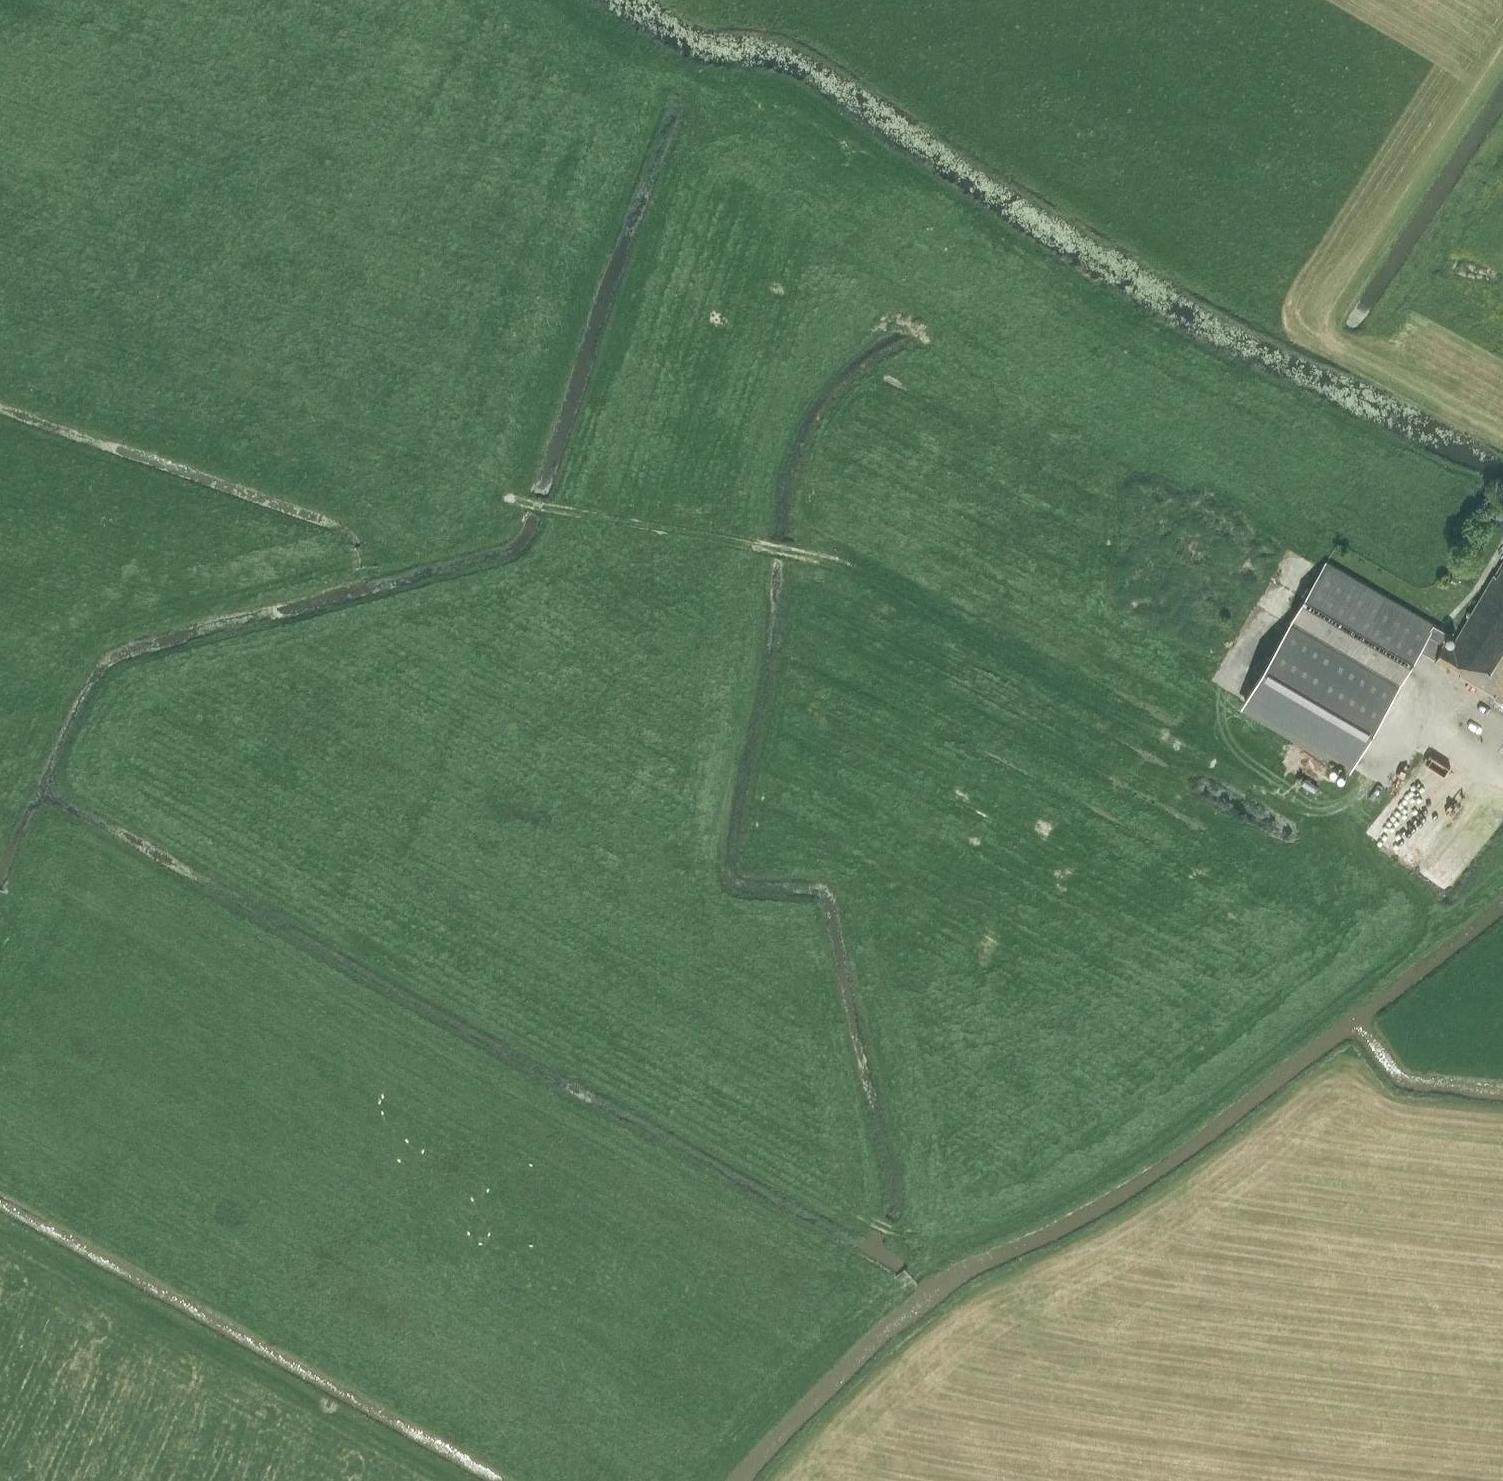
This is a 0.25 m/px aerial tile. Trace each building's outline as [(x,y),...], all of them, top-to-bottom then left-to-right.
[(1352,768),(1421,650),(1437,659),(1436,660),(1502,701),(1502,570),(1499,577),(1496,575),(1454,645),(1446,640),(1450,633),(1328,562),(1244,705),(1352,768)]
